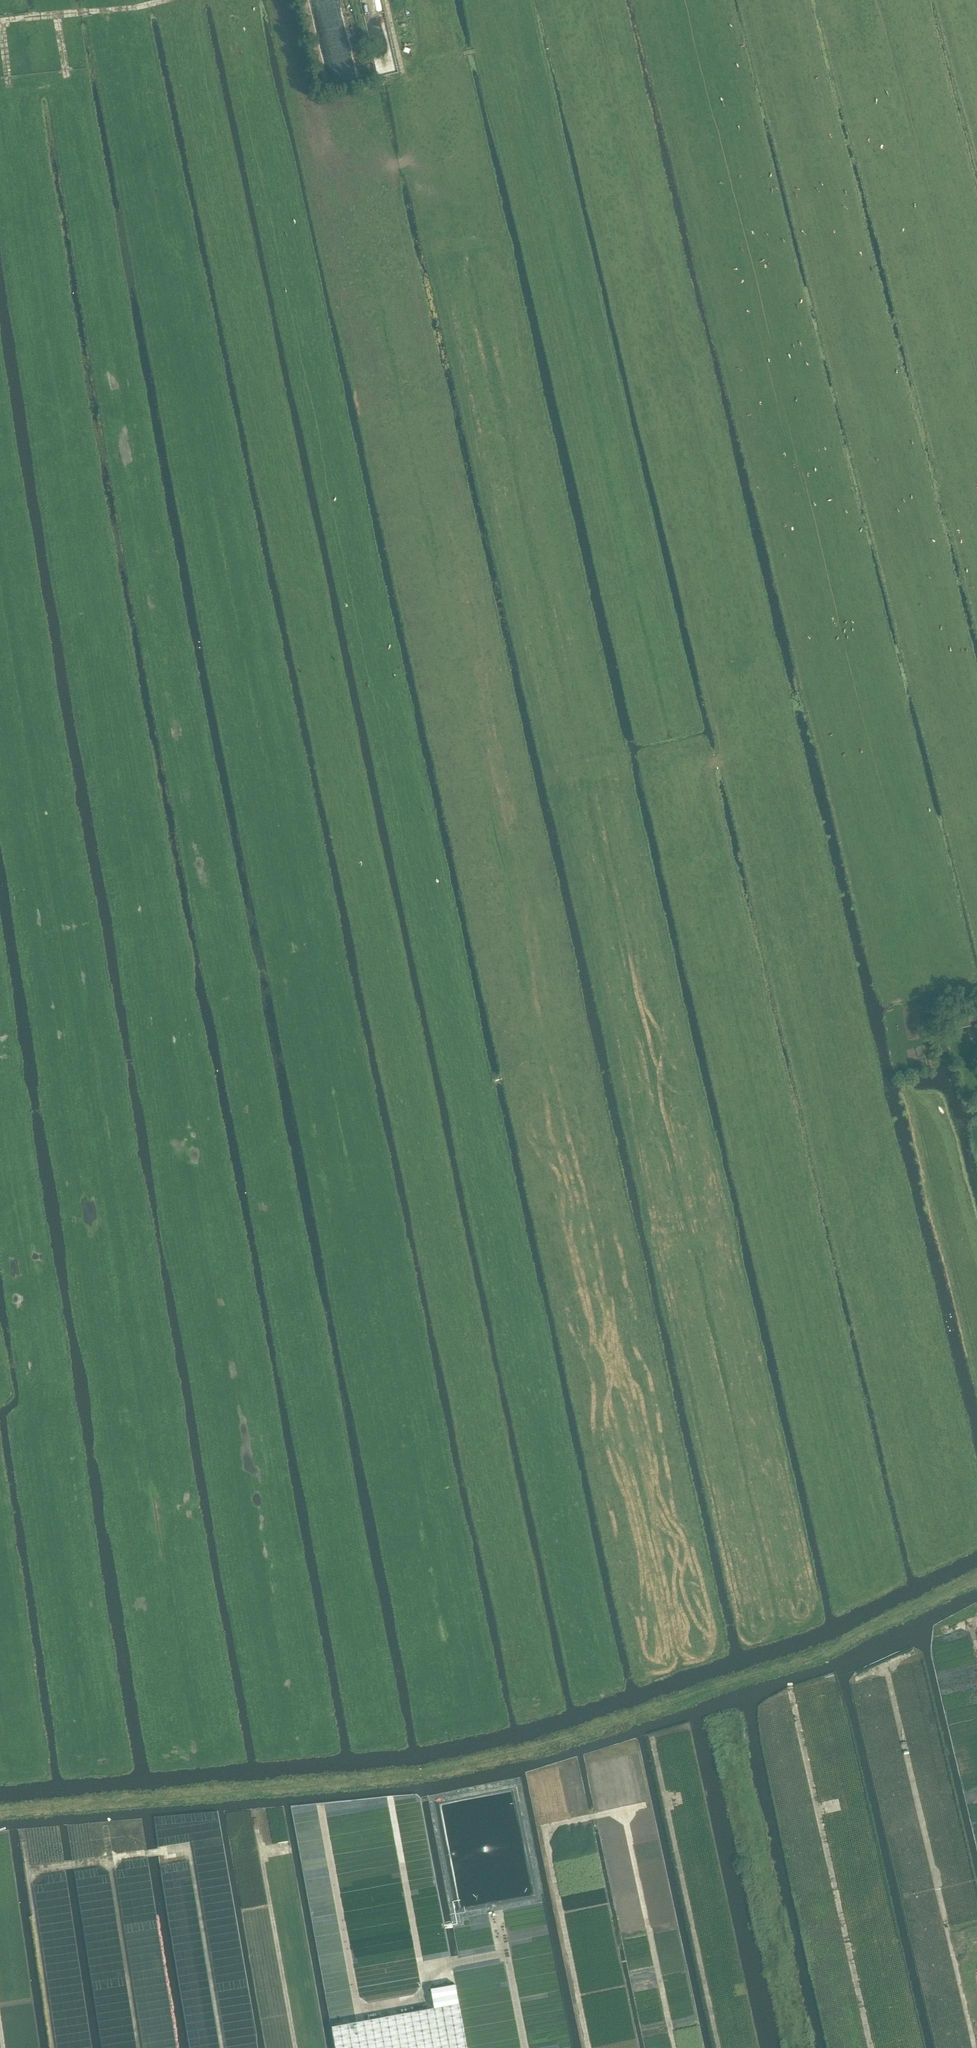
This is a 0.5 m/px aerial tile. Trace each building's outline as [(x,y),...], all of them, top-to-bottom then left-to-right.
[(970,1027),(969,1019),(953,1023),(955,1031),(970,1027)] [(332,2026),(336,2047),(467,2047),(465,2037),(455,1984),(431,1989),(434,2008),(332,2026)]
